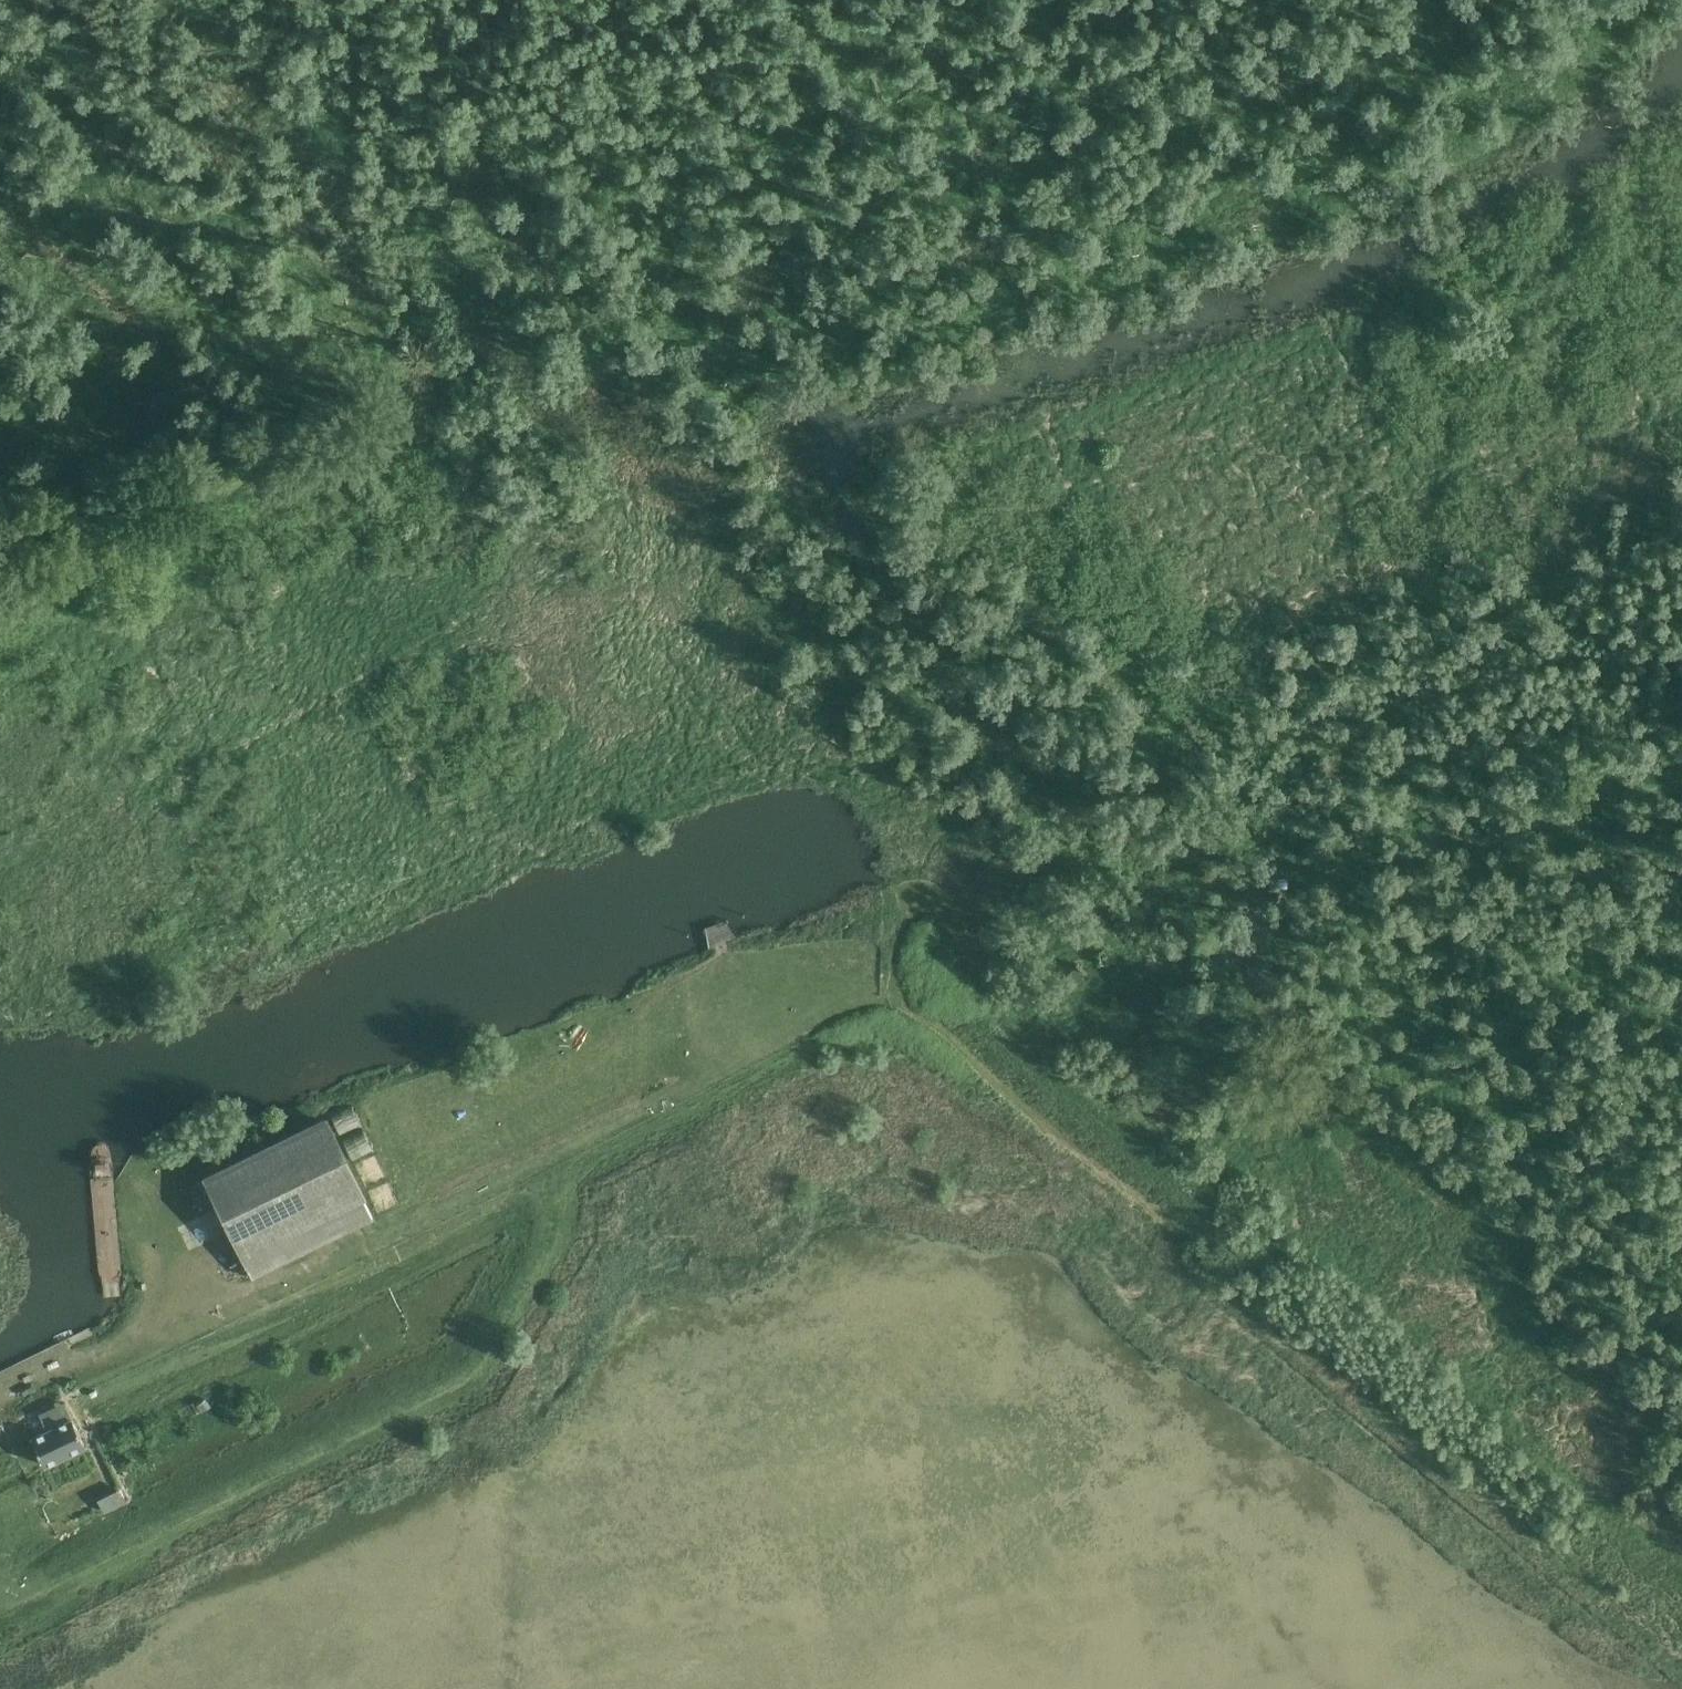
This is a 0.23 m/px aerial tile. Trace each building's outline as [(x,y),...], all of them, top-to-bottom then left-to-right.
[(328,1116),(203,1178),(253,1279),(374,1219),(365,1201),(369,1199),(328,1116)] [(211,1409),(205,1400),(196,1406),(202,1415),(211,1409)] [(72,1418),(33,1438),(46,1466),(86,1446),(72,1418)] [(122,1491),(99,1502),(106,1516),(129,1505),(122,1491)]
